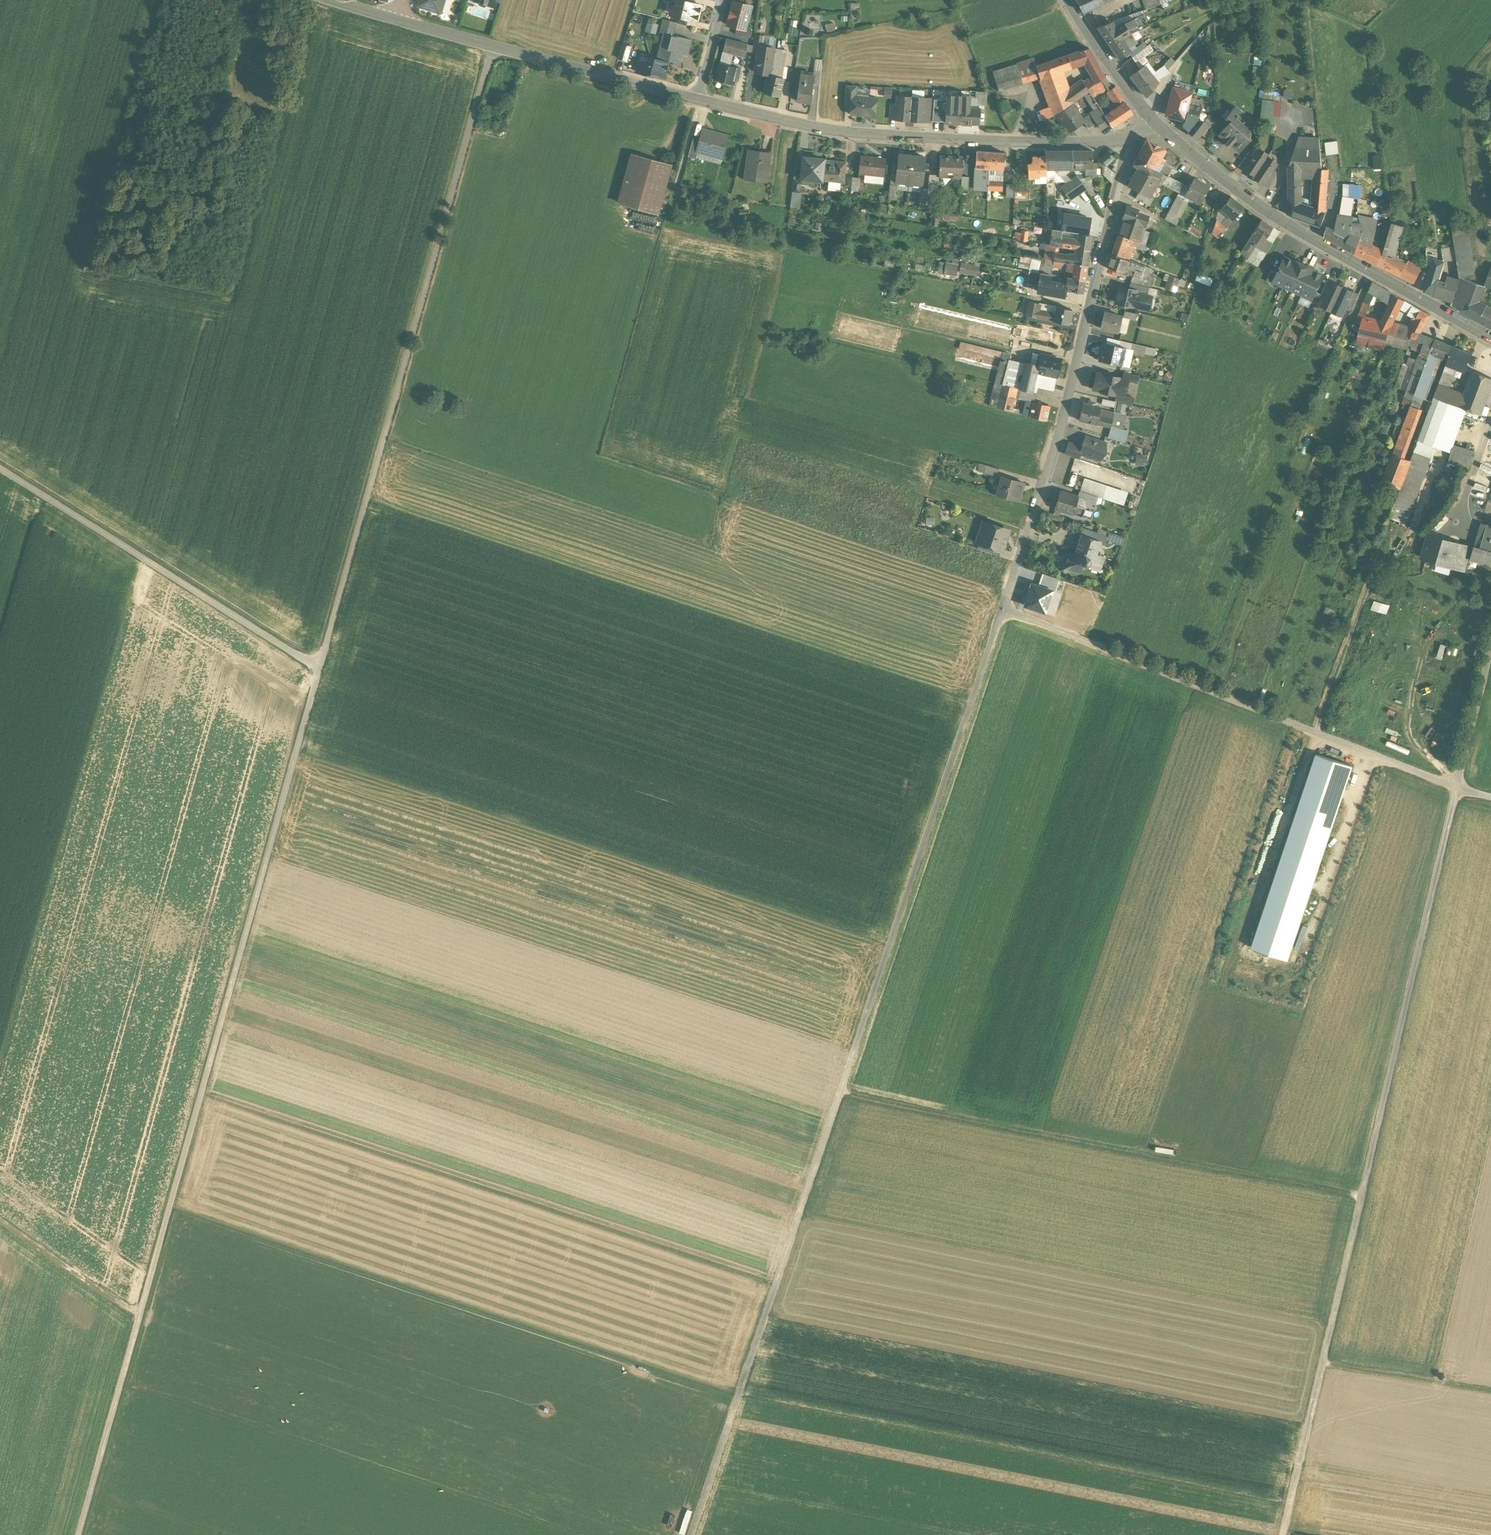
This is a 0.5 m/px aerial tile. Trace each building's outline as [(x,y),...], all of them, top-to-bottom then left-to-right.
[(418,6),(428,9),(428,10),(432,12),(434,11),(440,13),(444,0),(419,0),(418,6)] [(682,0),(674,0),(673,1),(672,7),(679,9),(677,17),(696,22),(701,5),(683,0),(682,0)] [(1083,13),(1102,4),(1100,0),(1076,0),(1083,13)] [(1146,9),(1154,7),(1151,0),(1143,0),(1146,9)] [(751,7),(734,2),(731,11),(729,17),(730,18),(728,25),(736,27),(744,30),(745,29),(751,7)] [(1143,14),(1124,24),(1131,34),(1149,26),(1143,14)] [(676,23),(663,19),(662,25),(675,29),(676,23)] [(648,22),(646,31),(657,34),(659,24),(648,22)] [(1123,23),(1115,29),(1111,22),(1097,27),(1110,47),(1122,39),(1131,34),(1124,24),(1123,23)] [(826,25),(827,32),(836,30),(835,23),(826,25)] [(675,29),(662,25),(660,32),(663,33),(664,33),(673,35),(675,29)] [(744,30),(736,27),(735,34),(750,38),(752,31),(745,29),(744,30)] [(673,35),(664,33),(663,33),(657,60),(668,63),(679,66),(684,49),(689,50),(691,40),(673,35)] [(1147,47),(1140,36),(1134,39),(1138,46),(1141,51),(1142,50),(1147,47)] [(747,44),(726,39),(723,51),(733,54),(745,57),(747,44)] [(1122,39),(1110,47),(1119,60),(1129,53),(1131,52),(1130,51),(1122,39)] [(763,41),(754,40),(752,52),(758,53),(761,54),(761,50),(763,41)] [(630,48),(622,45),(618,58),(626,60),(629,50),(630,48)] [(1147,47),(1142,50),(1146,56),(1153,51),(1150,45),(1147,47)] [(1138,46),(1130,51),(1131,52),(1129,53),(1132,58),(1141,51),(1138,46)] [(773,51),(761,50),(761,54),(758,53),(755,73),(768,75),(771,75),(773,63),(775,49),(773,48),(773,51)] [(1102,71),(1089,48),(1067,56),(1071,68),(1085,62),(1093,77),(1102,71)] [(786,50),(775,49),(773,63),(776,64),(776,65),(783,67),(786,50)] [(1141,51),(1132,58),(1136,63),(1144,57),(1146,56),(1142,50),(1141,51)] [(733,54),(723,51),(720,63),(730,66),(733,54)] [(1067,56),(1056,59),(1061,71),(1071,68),(1067,56)] [(1144,57),(1136,63),(1139,69),(1144,65),(1148,63),(1144,57)] [(657,60),(651,58),(649,64),(639,61),(636,72),(652,76),(652,74),(664,77),(668,63),(657,60)] [(1172,58),(1165,64),(1169,68),(1176,62),(1172,58)] [(1033,59),(1022,63),(1022,64),(1017,65),(1023,83),(1040,79),(1036,66),(1033,59)] [(1061,71),(1056,59),(1036,66),(1040,79),(1049,103),(1068,91),(1061,71)] [(720,63),(719,63),(715,80),(733,85),(735,77),(738,78),(741,68),(730,66),(720,63)] [(1017,64),(993,72),(999,91),(1023,83),(1017,65),(1017,64)] [(783,67),(776,65),(775,72),(779,74),(778,77),(781,78),(783,67)] [(1139,69),(1130,76),(1135,82),(1148,71),(1144,65),(1139,69)] [(1165,66),(1153,74),(1155,76),(1158,75),(1161,79),(1170,73),(1165,66)] [(1204,79),(1212,79),(1213,66),(1204,66),(1204,79)] [(820,72),(813,71),(813,75),(812,84),(819,84),(820,72)] [(1093,77),(1083,84),(1082,83),(1068,91),(1049,103),(1050,107),(1054,115),(1083,96),(1089,92),(1087,89),(1095,83),(1095,84),(1100,81),(1105,77),(1102,71),(1093,77)] [(1148,71),(1135,82),(1147,97),(1154,89),(1158,84),(1148,71)] [(775,72),(774,72),(773,76),(771,75),(768,75),(763,93),(779,97),(784,79),(781,78),(778,77),(779,74),(775,72)] [(813,75),(800,73),(796,101),(811,103),(812,94),(811,94),(812,84),(813,75)] [(1126,103),(1108,76),(1105,78),(1105,77),(1100,81),(1108,93),(1109,92),(1114,99),(1113,99),(1119,107),(1126,103)] [(1158,84),(1154,89),(1160,94),(1169,80),(1164,77),(1161,79),(1162,80),(1158,84)] [(1100,81),(1095,84),(1095,83),(1087,89),(1089,92),(1094,98),(1108,93),(1100,81)] [(255,88),(245,84),(243,92),(253,95),(255,88)] [(857,86),(846,85),(845,104),(851,104),(852,96),(856,96),(857,86)] [(1184,121),(1192,91),(1173,86),(1165,116),(1184,121)] [(976,98),(975,103),(970,103),(969,108),(979,108),(979,106),(980,106),(981,101),(979,101),(979,98),(980,98),(980,97),(980,92),(976,91),(975,98),(976,98)] [(987,92),(980,92),(980,97),(980,98),(979,98),(979,101),(981,101),(980,106),(986,106),(987,92)] [(1094,98),(1089,92),(1083,96),(1094,111),(1099,107),(1094,98)] [(856,96),(852,96),(851,104),(851,115),(869,116),(869,118),(874,118),(876,98),(856,96)] [(961,97),(947,96),(946,103),(945,119),(945,123),(959,124),(960,107),(961,97)] [(925,99),(897,97),(896,106),(895,119),(923,121),(924,108),(925,99)] [(970,97),(961,97),(960,107),(959,124),(960,124),(961,125),(965,126),(966,124),(979,125),(980,108),(979,108),(969,108),(970,103),(970,97)] [(280,104),(267,99),(263,108),(277,113),(280,104)] [(1200,101),(1191,99),(1190,105),(1201,108),(1202,104),(1203,100),(1200,100),(1200,101)] [(942,100),(934,100),(933,110),(941,111),(941,118),(945,119),(946,103),(942,103),(942,100)] [(1007,100),(999,102),(1002,112),(1010,110),(1007,100)] [(1274,102),(1262,100),(1259,125),(1271,126),(1274,102)] [(1106,116),(1105,117),(1110,124),(1112,127),(1133,113),(1126,103),(1119,107),(1106,116)] [(1213,108),(1202,104),(1201,108),(1198,118),(1203,122),(1209,114),(1209,115),(1213,108)] [(1072,105),(1057,116),(1068,133),(1084,122),(1082,119),(1072,105)] [(1201,108),(1190,105),(1182,127),(1197,139),(1201,134),(1207,126),(1203,122),(1198,118),(1201,108)] [(1050,107),(1042,110),(1046,120),(1054,115),(1050,107)] [(1094,111),(1091,113),(1097,123),(1102,129),(1110,124),(1105,117),(1106,116),(1099,107),(1094,111)] [(1249,120),(1234,107),(1229,113),(1231,115),(1226,121),(1228,123),(1218,135),(1226,141),(1224,144),(1229,148),(1231,145),(1239,152),(1249,139),(1244,135),(1248,130),(1249,120)] [(941,111),(933,110),(932,122),(941,122),(941,118),(941,111)] [(1097,123),(1091,113),(1082,119),(1084,122),(1088,129),(1097,123)] [(1209,115),(1209,114),(1203,122),(1207,126),(1210,122),(1212,123),(1215,118),(1209,115)] [(1207,126),(1201,134),(1209,140),(1214,125),(1212,123),(1210,122),(1207,126)] [(727,136),(702,129),(699,138),(696,151),(697,151),(721,158),(727,136)] [(693,137),(688,156),(695,158),(697,151),(696,151),(699,138),(693,137)] [(1304,138),(1298,138),(1296,147),(1304,147),(1304,138)] [(1319,139),(1304,138),(1304,147),(1320,148),(1319,139)] [(1164,149),(1146,139),(1133,165),(1139,169),(1155,178),(1158,172),(1153,169),(1156,164),(1161,167),(1162,166),(1164,162),(1168,155),(1162,152),(1164,149)] [(1338,141),(1326,143),(1328,155),(1340,153),(1338,141)] [(1304,147),(1296,147),(1290,166),(1289,166),(1289,167),(1301,168),(1316,169),(1322,169),(1320,148),(1304,147)] [(1257,149),(1252,157),(1244,169),(1244,170),(1254,176),(1266,158),(1267,156),(1257,149)] [(770,153),(747,150),(744,179),(767,182),(770,153)] [(990,152),(977,151),(975,168),(976,168),(989,169),(990,152)] [(1059,151),(1045,151),(1045,156),(1046,169),(1054,169),(1059,168),(1059,151)] [(1072,151),(1059,151),(1059,168),(1059,169),(1072,169),(1072,151)] [(1092,151),(1072,151),(1072,169),(1085,168),(1092,168),(1092,165),(1092,151)] [(1114,158),(1108,152),(1108,151),(1107,151),(1107,152),(1100,158),(1099,158),(1099,159),(1099,162),(1099,163),(1102,165),(1101,165),(1102,166),(1102,165),(1105,166),(1106,166),(1106,165),(1114,158),(1114,159),(1114,158),(1114,157),(1114,158)] [(1004,153),(990,152),(989,169),(998,169),(1003,169),(1004,153)] [(671,165),(632,154),(618,203),(658,213),(671,165)] [(1247,154),(1239,166),(1244,169),(1252,157),(1247,154)] [(912,156),(899,155),(896,182),(909,184),(912,156)] [(1174,158),(1168,155),(1164,162),(1170,166),(1174,158)] [(886,159),(860,156),(858,174),(884,177),(886,159)] [(925,157),(912,156),(909,184),(922,185),(925,157)] [(1036,156),(1032,156),(1032,161),(1030,163),(1026,164),(1026,169),(1028,169),(1028,179),(1038,179),(1038,177),(1046,176),(1046,169),(1045,156),(1040,156),(1038,158),(1036,156)] [(962,158),(940,157),(938,176),(961,177),(962,158)] [(823,160),(805,158),(802,178),(821,180),(823,165),(823,160)] [(1254,176),(1253,178),(1263,185),(1263,184),(1272,170),(1272,171),(1276,164),(1266,158),(1254,176)] [(847,162),(836,161),(835,166),(823,165),(821,180),(829,181),(841,182),(845,183),(847,162)] [(1162,166),(1161,167),(1156,164),(1153,169),(1158,172),(1167,177),(1167,176),(1168,176),(1167,171),(1169,168),(1162,166)] [(1102,165),(1092,165),(1092,168),(1085,168),(1085,174),(1102,173),(1102,166),(1101,165),(1102,165)] [(1301,168),(1289,167),(1289,175),(1301,175),(1301,168)] [(989,169),(976,168),(975,180),(988,181),(989,169)] [(1054,169),(1046,169),(1047,184),(1065,182),(1054,169)] [(1155,178),(1139,169),(1129,186),(1139,192),(1147,196),(1147,195),(1157,179),(1155,178)] [(1322,169),(1316,169),(1314,199),(1325,200),(1328,170),(1322,169)] [(1272,170),(1263,184),(1269,188),(1276,173),(1272,171),(1272,170)] [(1167,177),(1158,172),(1155,178),(1157,179),(1159,180),(1158,182),(1163,185),(1167,177)] [(1093,195),(1079,173),(1076,175),(1077,176),(1086,189),(1091,197),(1093,195)] [(936,175),(929,175),(927,189),(927,191),(937,192),(938,179),(936,179),(936,175)] [(1301,181),(1301,175),(1289,175),(1290,197),(1290,199),(1290,200),(1301,205),(1301,204),(1301,198),(1300,181),(1301,181)] [(1078,177),(1077,176),(1067,183),(1076,196),(1080,193),(1086,189),(1078,177)] [(1167,177),(1163,185),(1168,187),(1172,179),(1168,176),(1167,176),(1167,177)] [(859,178),(852,177),(851,190),(858,191),(859,178)] [(802,180),(794,179),(792,191),(801,192),(802,180)] [(1178,182),(1172,179),(1168,187),(1173,190),(1178,182)] [(988,181),(975,180),(974,189),(979,189),(988,189),(988,181)] [(1209,187),(1200,182),(1200,183),(1193,180),(1184,196),(1200,204),(1209,187)] [(841,182),(829,181),(828,190),(840,192),(841,182)] [(1002,182),(988,181),(988,189),(1002,190),(1002,182)] [(1183,184),(1178,182),(1173,190),(1178,193),(1183,184)] [(1071,199),(1076,196),(1067,183),(1062,186),(1071,199)] [(1029,191),(1022,191),(1023,184),(1015,184),(1014,198),(1028,199),(1029,191)] [(897,185),(890,185),(888,198),(896,199),(897,185)] [(927,189),(920,188),(918,202),(926,202),(927,191),(927,189)] [(988,189),(979,189),(978,199),(987,200),(988,189)] [(1147,196),(1139,192),(1135,198),(1148,206),(1152,198),(1147,195),(1147,196)] [(1177,195),(1168,213),(1175,217),(1184,199),(1177,195)] [(1243,207),(1230,196),(1226,201),(1224,200),(1220,205),(1222,206),(1220,209),(1227,215),(1221,224),(1226,228),(1243,207)] [(1283,196),(1275,206),(1286,214),(1290,200),(1290,199),(1290,197),(1286,199),(1283,196)] [(1305,199),(1301,198),(1301,204),(1301,205),(1313,209),(1313,208),(1313,205),(1306,202),(1305,199)] [(1301,205),(1290,200),(1286,214),(1320,227),(1325,213),(1324,213),(1325,200),(1314,199),(1313,205),(1313,208),(1313,209),(1301,205)] [(1137,210),(1127,207),(1123,219),(1118,235),(1131,239),(1131,240),(1135,241),(1138,242),(1144,226),(1141,225),(1145,215),(1136,212),(1137,210)] [(1087,235),(1090,219),(1065,215),(1061,231),(1079,234),(1087,235)] [(1340,216),(1338,221),(1351,226),(1352,219),(1340,216)] [(1373,232),(1375,220),(1360,217),(1360,225),(1362,232),(1372,236),(1373,232)] [(1272,227),(1261,219),(1252,233),(1264,241),(1264,240),(1272,227)] [(1221,224),(1216,220),(1212,232),(1219,237),(1226,228),(1221,224)] [(1351,226),(1338,221),(1335,233),(1348,240),(1351,234),(1352,226),(1351,226)] [(1403,226),(1392,223),(1382,254),(1383,255),(1378,265),(1401,277),(1407,265),(1406,264),(1399,261),(1400,259),(1398,256),(1395,254),(1403,226)] [(1351,234),(1360,238),(1360,237),(1362,232),(1360,225),(1353,225),(1352,226),(1351,234)] [(1335,233),(1326,228),(1324,237),(1347,249),(1350,240),(1348,240),(1335,233)] [(1469,228),(1452,230),(1454,247),(1456,255),(1456,258),(1459,276),(1470,280),(1471,281),(1476,262),(1474,261),(1469,228)] [(1061,231),(1047,229),(1045,240),(1035,238),(1034,243),(1047,245),(1050,245),(1058,246),(1061,237),(1061,231)] [(1079,234),(1061,231),(1061,237),(1078,240),(1079,234)] [(1028,242),(1029,233),(1023,232),(1022,234),(1016,234),(1015,240),(1028,242)] [(1372,236),(1362,232),(1360,237),(1371,240),(1372,236)] [(1264,241),(1252,233),(1247,242),(1252,245),(1261,250),(1266,241),(1264,240),(1264,241)] [(1091,236),(1079,234),(1078,240),(1061,237),(1058,246),(1077,249),(1089,251),(1091,236)] [(1360,238),(1351,234),(1348,240),(1350,240),(1347,249),(1355,253),(1358,243),(1359,244),(1360,238)] [(1423,234),(1413,235),(1414,242),(1424,240),(1424,237),(1423,234)] [(962,236),(955,235),(953,244),(961,245),(962,236)] [(1131,239),(1118,235),(1111,254),(1128,260),(1130,256),(1135,241),(1131,240),(1131,239)] [(1371,240),(1360,237),(1360,238),(1359,244),(1358,243),(1355,253),(1378,265),(1383,255),(1382,254),(1376,251),(1377,245),(1371,243),(1371,240)] [(1271,244),(1266,241),(1261,250),(1266,253),(1271,244)] [(1247,242),(1242,249),(1248,252),(1252,245),(1247,242)] [(1058,246),(1050,245),(1047,245),(1047,249),(1050,250),(1048,259),(1054,260),(1055,253),(1057,254),(1058,246)] [(1454,247),(1441,249),(1442,254),(1443,260),(1456,258),(1456,255),(1454,247)] [(1433,249),(1425,248),(1427,266),(1432,266),(1434,259),(1443,262),(1443,260),(1442,254),(1439,254),(1432,253),(1433,249)] [(1089,251),(1077,249),(1075,255),(1069,254),(1069,256),(1057,254),(1055,253),(1054,260),(1068,263),(1087,266),(1089,251)] [(1128,260),(1111,254),(1107,267),(1123,273),(1128,260)] [(1020,266),(1029,268),(1029,269),(1040,271),(1042,260),(1021,256),(1020,266)] [(1192,257),(1189,265),(1197,269),(1199,260),(1192,257)] [(1314,270),(1294,260),(1293,262),(1283,257),(1276,273),(1272,281),(1312,300),(1316,292),(1323,276),(1313,271),(1314,270)] [(1445,283),(1438,280),(1443,262),(1434,259),(1432,266),(1428,279),(1425,292),(1434,296),(1441,298),(1445,283)] [(1068,263),(1054,260),(1053,267),(1067,269),(1068,263)] [(1128,260),(1123,273),(1132,276),(1139,279),(1143,266),(1128,260)] [(960,266),(945,264),(943,273),(956,275),(957,272),(979,276),(981,265),(961,262),(960,266)] [(1420,268),(1408,262),(1406,264),(1407,265),(1401,277),(1414,283),(1421,271),(1420,268)] [(1087,266),(1068,263),(1067,269),(1066,271),(1073,272),(1072,278),(1085,280),(1087,266)] [(1143,266),(1139,279),(1145,281),(1150,268),(1143,266)] [(1150,268),(1145,281),(1139,279),(1132,276),(1130,283),(1149,287),(1151,288),(1154,276),(1151,275),(1153,269),(1150,268)] [(1276,273),(1271,270),(1266,281),(1271,284),(1272,281),(1276,273)] [(1041,273),(1029,271),(1027,284),(1039,286),(1041,273)] [(1065,290),(1049,288),(1050,281),(1050,275),(1041,273),(1039,286),(1038,291),(1064,296),(1065,290)] [(1067,278),(1050,275),(1050,281),(1066,284),(1067,278)] [(1186,282),(1170,276),(1166,288),(1174,290),(1176,284),(1184,287),(1186,282)] [(1470,280),(1459,276),(1459,279),(1459,280),(1458,283),(1456,293),(1455,296),(1451,305),(1459,310),(1470,280)] [(1459,280),(1447,277),(1445,283),(1441,298),(1452,301),(1458,283),(1459,280)] [(1085,280),(1072,278),(1072,279),(1067,278),(1066,284),(1065,290),(1083,293),(1085,280)] [(1459,310),(1459,311),(1472,318),(1478,303),(1485,286),(1484,286),(1471,281),(1470,280),(1459,310)] [(1066,284),(1050,281),(1049,288),(1065,290),(1066,284)] [(1321,294),(1321,296),(1326,298),(1333,283),(1328,281),(1321,294)] [(1388,291),(1372,282),(1368,292),(1374,296),(1383,301),(1388,291)] [(1149,287),(1130,283),(1128,289),(1135,291),(1135,294),(1147,296),(1149,287)] [(1343,288),(1333,283),(1326,298),(1322,306),(1332,311),(1343,288)] [(1128,289),(1119,287),(1118,288),(1120,289),(1118,295),(1117,295),(1115,303),(1124,305),(1126,307),(1130,308),(1132,307),(1146,310),(1149,297),(1147,296),(1135,294),(1135,291),(1128,289)] [(1343,288),(1332,311),(1342,316),(1346,308),(1346,307),(1353,292),(1343,288)] [(1404,300),(1388,291),(1383,301),(1390,305),(1386,315),(1383,322),(1391,324),(1399,310),(1404,300)] [(1321,294),(1316,292),(1312,300),(1311,303),(1316,305),(1321,296),(1321,294)] [(1353,292),(1346,307),(1346,308),(1351,310),(1358,295),(1353,292)] [(1374,296),(1368,292),(1364,302),(1370,305),(1374,296)] [(1412,305),(1404,300),(1399,310),(1408,314),(1412,305)] [(1039,303),(1030,302),(1027,315),(1036,317),(1037,310),(1039,303)] [(1370,305),(1364,302),(1356,322),(1361,324),(1363,318),(1364,318),(1370,305)] [(1055,306),(1039,303),(1037,310),(1054,314),(1055,306)] [(1478,303),(1472,318),(1490,328),(1490,309),(1478,303)] [(1016,328),(920,304),(914,325),(1011,350),(1015,336),(1061,347),(1064,336),(1017,324),(1016,328)] [(1421,310),(1412,305),(1408,314),(1416,319),(1421,310)] [(1072,310),(1055,306),(1054,314),(1052,321),(1069,324),(1072,310)] [(1054,314),(1037,310),(1036,317),(1052,321),(1054,314)] [(1416,319),(1410,330),(1413,332),(1416,332),(1420,334),(1420,333),(1421,331),(1421,332),(1430,315),(1421,310),(1416,319)] [(1136,313),(1125,311),(1124,317),(1135,319),(1136,313)] [(1121,316),(1104,312),(1100,327),(1118,332),(1121,316)] [(1364,318),(1363,318),(1361,324),(1358,337),(1387,343),(1391,324),(1383,322),(1364,318)] [(1398,326),(1391,324),(1387,343),(1408,348),(1409,346),(1410,343),(1413,332),(1410,330),(1398,326)] [(1416,332),(1413,332),(1410,343),(1415,345),(1420,334),(1416,332)] [(1435,339),(1420,333),(1420,334),(1415,345),(1414,348),(1421,350),(1418,359),(1415,367),(1423,370),(1428,357),(1435,339)] [(1453,346),(1435,339),(1428,357),(1423,370),(1431,373),(1438,355),(1441,354),(1449,357),(1453,346)] [(1146,347),(1119,340),(1118,346),(1125,348),(1131,350),(1130,353),(1144,356),(1144,353),(1146,347)] [(1002,352),(960,342),(958,349),(1000,359),(1002,352)] [(1118,346),(1103,343),(1099,360),(1121,366),(1121,365),(1119,364),(1121,356),(1123,356),(1125,348),(1118,346)] [(1473,354),(1453,346),(1449,357),(1446,363),(1451,365),(1466,371),(1473,354)] [(1156,349),(1146,347),(1144,353),(1154,355),(1156,349)] [(999,360),(958,350),(955,362),(996,373),(999,360)] [(1010,354),(1002,352),(1000,359),(1008,361),(1010,354)] [(1060,359),(1041,354),(1038,366),(1036,372),(1046,374),(1056,377),(1060,359)] [(1409,356),(1407,364),(1403,362),(1395,386),(1407,390),(1404,397),(1413,400),(1415,395),(1418,385),(1419,385),(1423,370),(1415,367),(1418,359),(1409,356)] [(1008,361),(1000,359),(997,371),(994,383),(1002,385),(1006,370),(1008,361)] [(1046,374),(1036,372),(1038,366),(1026,363),(1023,375),(1022,381),(1033,384),(1033,386),(1037,387),(1053,391),(1054,383),(1044,381),(1046,374)] [(1446,363),(1438,385),(1449,390),(1456,371),(1450,368),(1451,365),(1446,363)] [(1023,375),(1006,370),(1002,385),(1016,389),(1020,390),(1022,381),(1023,375)] [(1423,370),(1419,385),(1418,385),(1415,395),(1424,398),(1433,373),(1431,373),(1423,370)] [(1438,385),(1434,397),(1458,407),(1481,415),(1490,387),(1490,378),(1474,371),(1464,396),(1449,390),(1438,385)] [(1138,376),(1124,372),(1122,379),(1125,380),(1125,381),(1136,384),(1138,376)] [(1119,378),(1105,374),(1104,375),(1096,373),(1093,389),(1101,391),(1113,394),(1117,394),(1122,396),(1122,395),(1125,381),(1125,380),(1122,379),(1118,378),(1119,378)] [(1056,377),(1046,374),(1044,381),(1054,383),(1056,377)] [(1033,384),(1022,381),(1020,390),(1036,393),(1037,387),(1033,386),(1033,384)] [(1002,385),(994,383),(989,406),(1011,412),(1014,398),(1016,389),(1002,385)] [(1020,390),(1016,389),(1014,398),(1026,401),(1033,402),(1034,402),(1036,393),(1020,390)] [(981,394),(971,390),(969,396),(979,399),(981,394)] [(1132,397),(1122,395),(1122,396),(1117,394),(1115,401),(1116,401),(1131,405),(1132,397)] [(1413,400),(1404,397),(1402,403),(1410,406),(1411,406),(1413,400)] [(1458,407),(1434,397),(1418,440),(1435,447),(1443,449),(1458,407)] [(1115,401),(1102,398),(1101,404),(1114,407),(1116,401),(1115,401)] [(1033,402),(1026,401),(1023,415),(1029,417),(1033,402)] [(1034,402),(1033,402),(1029,417),(1046,420),(1050,406),(1034,402)] [(1095,403),(1090,402),(1090,404),(1083,403),(1079,420),(1096,424),(1098,415),(1100,410),(1100,407),(1094,406),(1095,403)] [(1419,409),(1411,406),(1410,406),(1405,420),(1401,432),(1409,435),(1419,409)] [(1114,413),(1100,410),(1098,415),(1112,419),(1114,413)] [(1124,415),(1114,413),(1112,419),(1110,428),(1111,426),(1120,429),(1124,415)] [(1112,419),(1098,415),(1096,424),(1110,428),(1112,419)] [(1405,420),(1399,417),(1393,435),(1399,437),(1401,432),(1405,420)] [(1120,429),(1111,426),(1110,428),(1108,437),(1122,442),(1126,431),(1120,429)] [(1401,457),(1409,435),(1401,432),(1399,437),(1393,454),(1401,457)] [(1105,443),(1086,437),(1082,448),(1080,453),(1099,460),(1101,455),(1102,455),(1105,454),(1106,451),(1104,448),(1103,448),(1105,443)] [(1418,440),(1411,461),(1400,489),(1389,518),(1406,524),(1435,447),(1418,440)] [(1074,445),(1070,457),(1078,459),(1080,453),(1082,448),(1074,445)] [(1474,451),(1454,445),(1448,462),(1468,468),(1474,451)] [(1401,457),(1393,454),(1382,482),(1400,489),(1411,461),(1401,457)] [(1147,466),(1147,455),(1138,455),(1137,465),(1147,466)] [(999,469),(986,465),(984,473),(997,477),(999,469)] [(1023,483),(1002,477),(997,495),(1018,501),(1023,483)] [(1124,492),(1084,479),(1080,491),(1121,504),(1124,492)] [(1077,497),(1060,491),(1054,508),(1072,514),(1075,505),(1078,497),(1077,497)] [(1080,491),(1079,491),(1077,497),(1078,497),(1095,503),(1097,497),(1080,491)] [(1095,503),(1078,497),(1075,505),(1085,508),(1082,516),(1085,517),(1086,518),(1088,517),(1090,518),(1095,503)] [(1085,508),(1075,505),(1072,514),(1082,517),(1082,516),(1085,508)] [(1008,531),(983,522),(980,532),(986,534),(983,544),(1000,550),(1002,551),(1008,531)] [(1481,522),(1474,546),(1480,548),(1486,528),(1487,528),(1488,524),(1481,522)] [(1480,548),(1474,546),(1474,548),(1470,559),(1480,562),(1481,559),(1490,562),(1490,529),(1487,528),(1486,528),(1480,548)] [(1105,538),(1083,530),(1079,545),(1078,545),(1078,546),(1077,550),(1076,549),(1076,550),(1077,550),(1075,555),(1071,554),(1068,562),(1061,566),(1064,572),(1071,569),(1079,572),(1082,565),(1086,566),(1089,564),(1091,567),(1098,570),(1102,557),(1094,554),(1100,537),(1105,539),(1105,538)] [(1106,541),(1120,545),(1122,539),(1108,534),(1106,541)] [(1458,545),(1429,537),(1422,558),(1433,561),(1434,559),(1452,565),(1458,545)] [(1000,550),(983,544),(980,543),(978,549),(998,556),(1000,550)] [(1474,548),(1458,543),(1458,545),(1452,565),(1453,565),(1467,569),(1470,559),(1474,548)] [(1059,579),(1042,574),(1038,586),(1052,590),(1052,591),(1055,592),(1059,579)] [(1045,614),(1052,591),(1052,590),(1038,586),(1031,584),(1024,607),(1045,614)] [(1387,614),(1390,605),(1374,600),(1372,609),(1387,614)] [(1442,659),(1446,645),(1441,644),(1437,658),(1442,659)] [(1410,749),(1402,746),(1405,739),(1392,735),(1388,746),(1409,754),(1410,749)] [(1286,960),(1349,769),(1317,759),(1253,949),(1286,960)]
